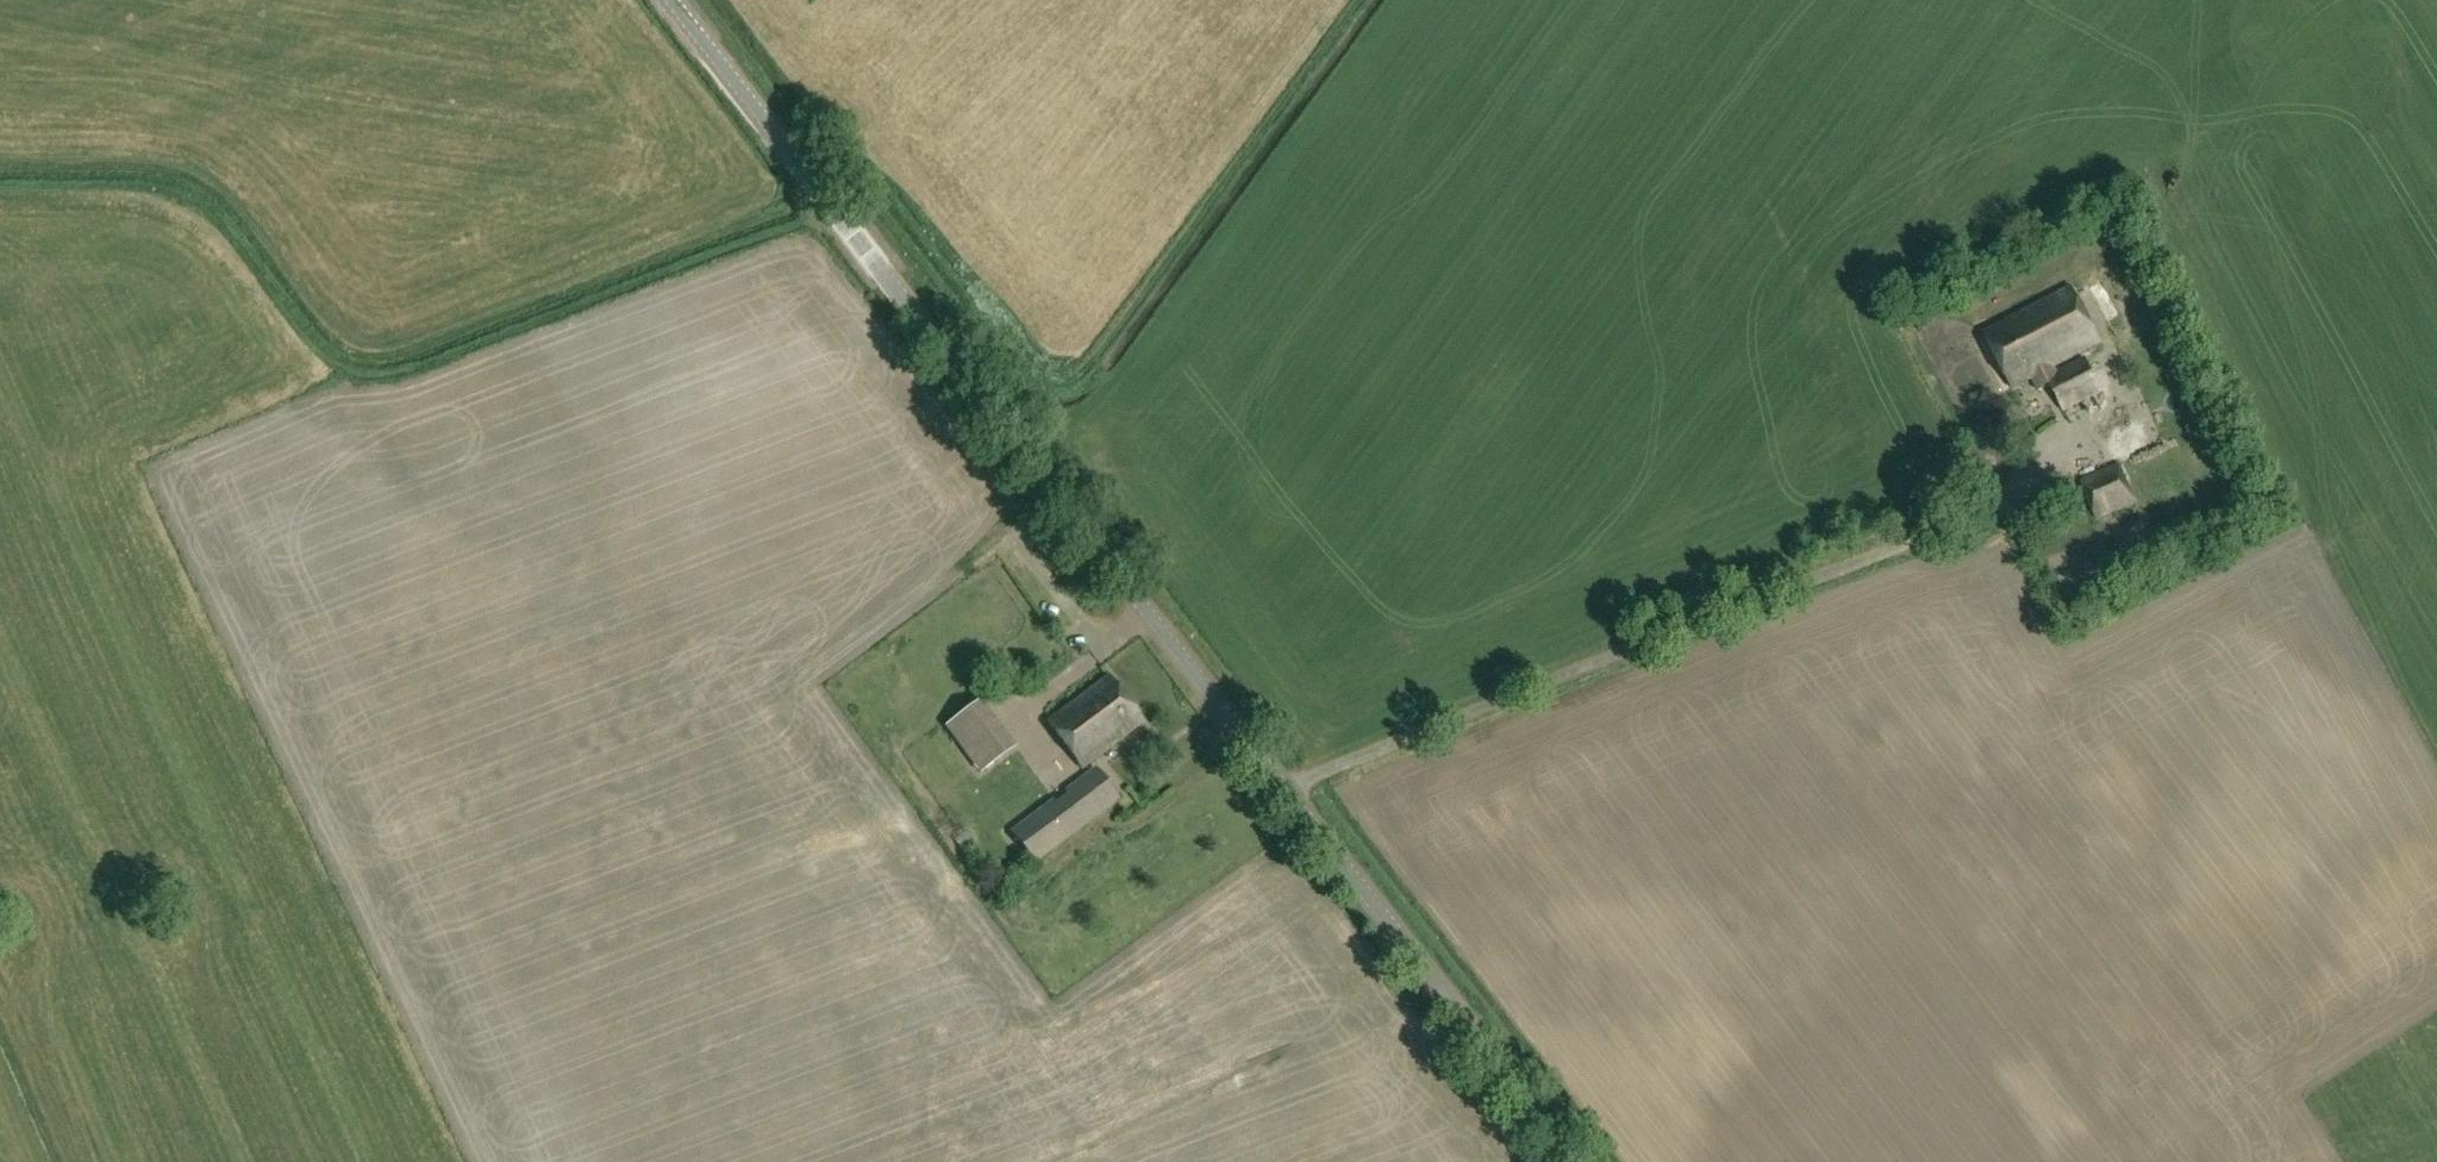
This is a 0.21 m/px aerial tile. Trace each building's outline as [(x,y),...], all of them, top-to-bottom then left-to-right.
[(2101,342),(2073,287),(1984,333),(2012,388),(2101,342)] [(2102,391),(2086,359),(2047,379),(2063,411),(2102,391)] [(2136,504),(2121,464),(2083,479),(2098,518),(2136,504)] [(1083,768),(1145,722),(1111,676),(1049,723),(1083,768)] [(983,704),(955,717),(975,759),(953,769),(959,781),(949,786),(960,808),(1003,787),(1001,782),(1034,767),(1017,733),(1001,741),(983,704)] [(1114,805),(1092,775),(1013,835),(1035,865),(1114,805)]
